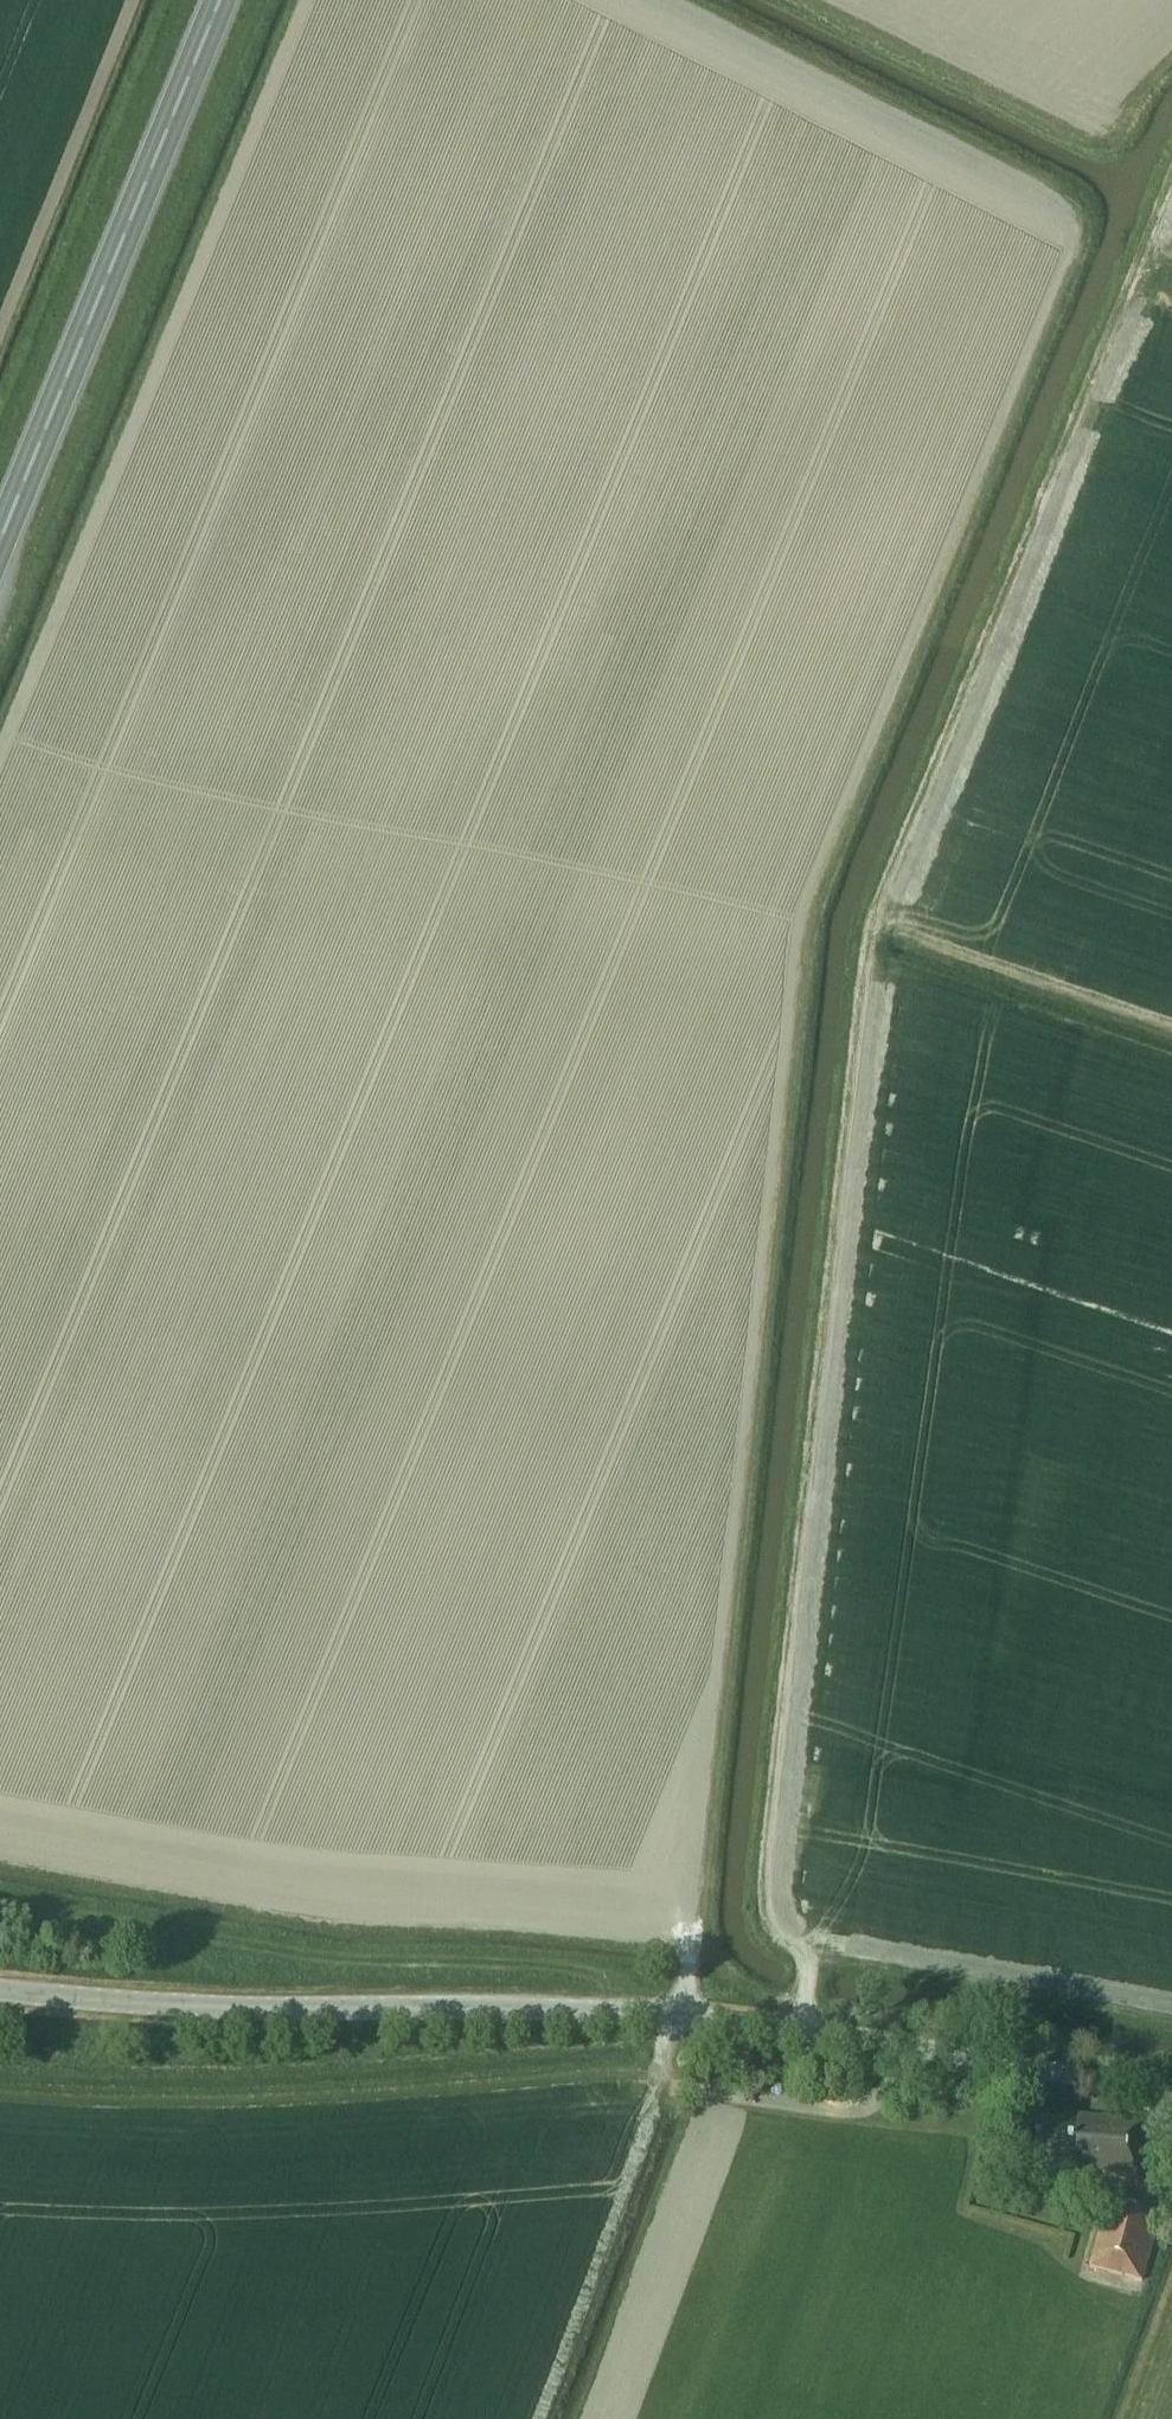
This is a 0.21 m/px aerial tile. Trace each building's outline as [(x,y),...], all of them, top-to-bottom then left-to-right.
[(1137,2179),(1137,2177),(1142,2121),(1065,2114),(1065,2121),(1033,2118),(1029,2162),(1073,2166),(1073,2167),(1091,2168),(1090,2175),(1137,2179)] [(1162,2210),(1108,2195),(1089,2265),(1143,2280),(1162,2210)]
